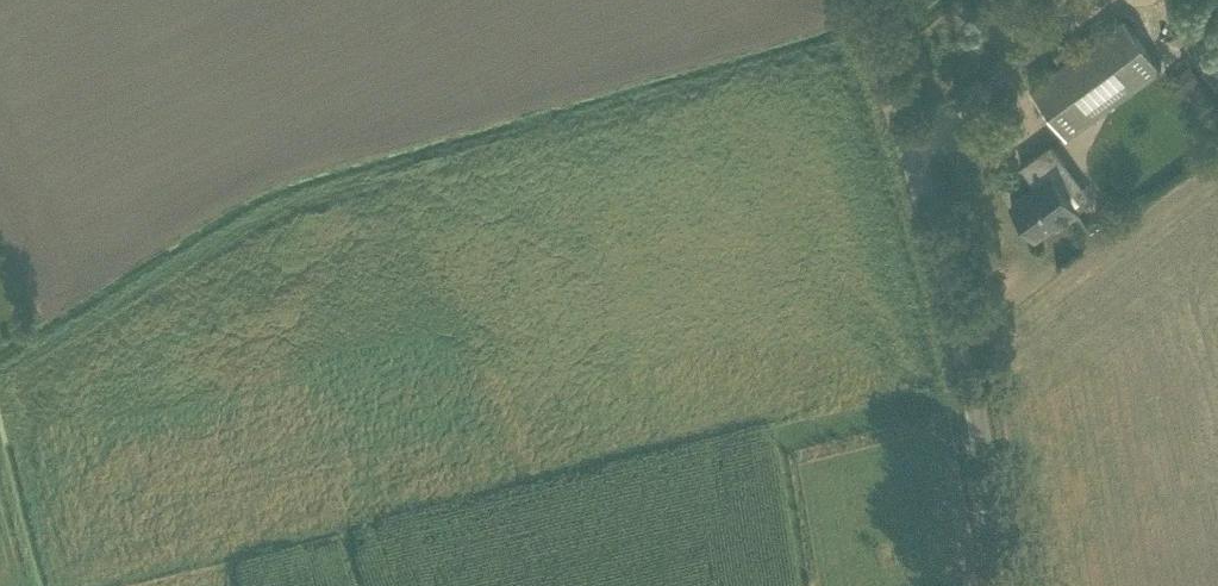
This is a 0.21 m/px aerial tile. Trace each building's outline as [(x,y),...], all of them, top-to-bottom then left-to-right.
[(1055,54),(1062,64),(1031,87),(1067,136),(1161,67),(1125,18),(1078,52),(1071,43),(1055,54)] [(1217,82),(1217,64),(1214,60),(1203,69),(1215,85),(1217,82)] [(1204,79),(1192,63),(1191,63),(1169,80),(1181,96),(1204,79)] [(1065,166),(1068,163),(1053,142),(1022,165),(1036,185),(1012,203),(1036,235),(1056,221),(1058,224),(1078,209),(1066,192),(1069,190),(1070,183),(1064,174),(1065,166)]
